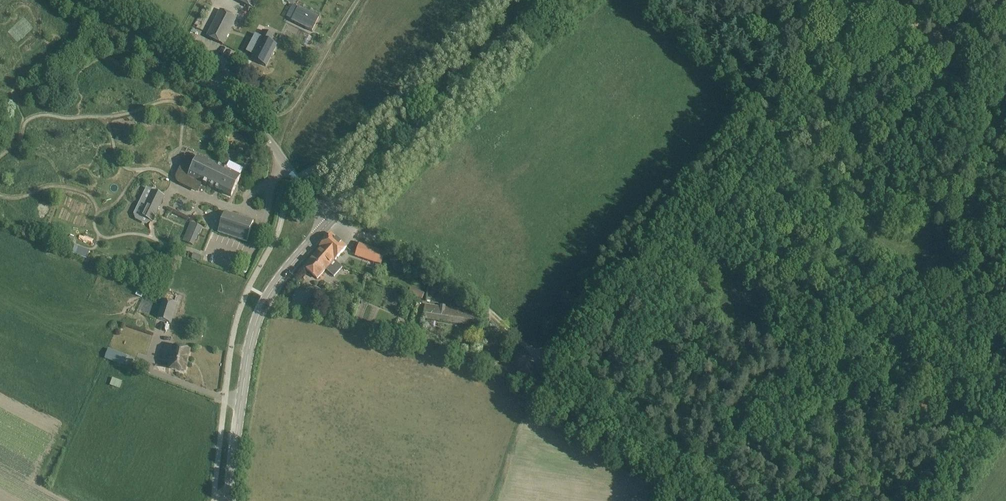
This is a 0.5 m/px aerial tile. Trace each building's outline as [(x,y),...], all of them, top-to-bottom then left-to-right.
[(237,0),(253,8),(257,0),(237,0)] [(291,21),(312,32),(319,17),(298,6),(291,21)] [(208,37),(224,45),(237,18),(221,10),(208,37)] [(263,30),(260,36),(255,33),(246,51),(253,54),(251,58),(266,66),(277,45),(271,42),(274,36),(263,30)] [(200,182),(230,197),(241,176),(198,155),(195,162),(184,157),(176,174),(175,177),(176,180),(178,183),(195,191),(200,182)] [(154,190),(141,216),(152,221),(165,195),(154,190)] [(204,207),(199,221),(220,228),(218,233),(247,241),(253,220),(225,212),(224,213),(204,207)] [(194,245),(202,226),(190,222),(182,241),(194,245)] [(322,247),(323,248),(336,260),(348,246),(334,234),(322,247)] [(381,264),(384,252),(360,244),(356,256),(381,264)] [(89,251),(75,245),(72,253),(86,259),(89,251)] [(323,248),(306,268),(319,279),(327,270),(334,276),(343,267),(335,260),(336,260),(323,248)] [(408,293),(421,298),(424,293),(411,287),(408,293)] [(171,323),(177,304),(163,299),(157,319),(171,323)] [(423,319),(479,327),(481,312),(446,307),(446,305),(440,305),(440,306),(425,304),(423,319)] [(423,347),(426,337),(415,333),(412,343),(423,347)] [(187,371),(191,350),(176,346),(171,368),(187,371)] [(110,349),(108,349),(105,358),(116,362),(120,353),(110,349)] [(488,369),(493,371),(496,365),(490,362),(488,369)] [(112,379),(110,385),(120,389),(122,382),(112,379)]
